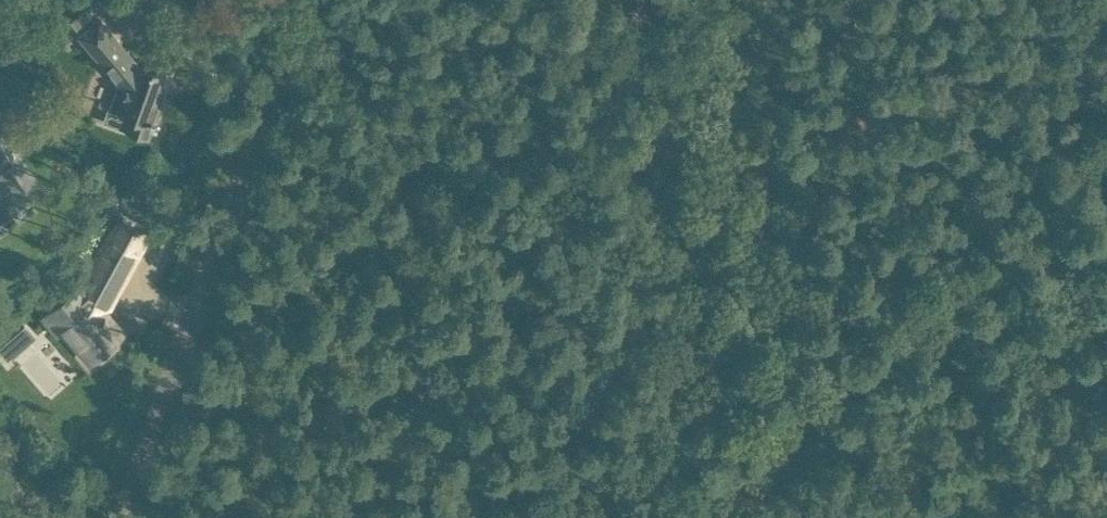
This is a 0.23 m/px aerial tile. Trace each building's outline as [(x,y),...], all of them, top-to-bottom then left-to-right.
[(104,119),(129,128),(150,135),(163,96),(162,95),(169,74),(165,72),(172,52),(147,43),(138,68),(98,21),(78,38),(117,82),(104,119)] [(19,88),(3,99),(11,109),(26,98),(19,88)] [(6,213),(28,198),(2,162),(13,154),(0,136),(0,205),(6,213)] [(126,193),(115,206),(144,221),(150,209),(126,193)] [(106,313),(104,311),(148,232),(121,217),(86,281),(47,316),(59,329),(64,325),(92,357),(99,351),(100,352),(115,340),(113,339),(122,331),(109,317),(110,316),(107,312),(106,313)] [(0,347),(10,359),(21,349),(11,337),(0,347)]
